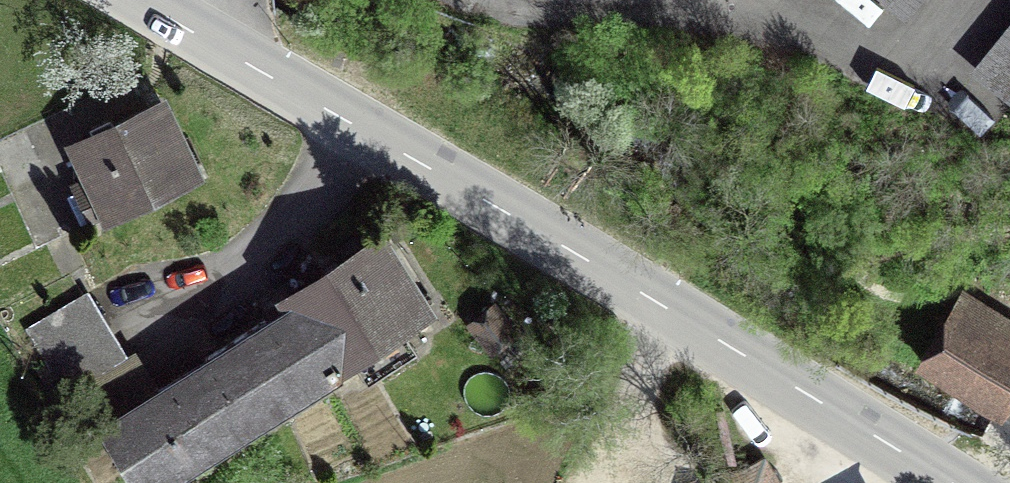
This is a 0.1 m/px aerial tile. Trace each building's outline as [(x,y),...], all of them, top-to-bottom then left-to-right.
[(903,17),(918,0),(882,0),(903,17)] [(968,68),(1009,102),(1009,17),(968,68)] [(164,101),(78,140),(92,172),(74,180),(91,218),(195,170),(164,101)] [(274,292),(282,304),(332,382),(339,378),(336,374),(349,366),(359,381),(365,377),(367,380),(418,348),(405,327),(437,307),(384,223),(274,292)] [(960,287),(915,364),(1004,415),(1009,404),(1009,316),(960,287)] [(90,288),(25,327),(63,390),(128,352),(90,288)] [(282,304),(96,421),(135,482),(173,482),(332,382),(282,304)] [(476,322),(494,344),(515,326),(496,305),(476,322)] [(763,451),(713,477),(717,482),(782,482),(763,451)]
